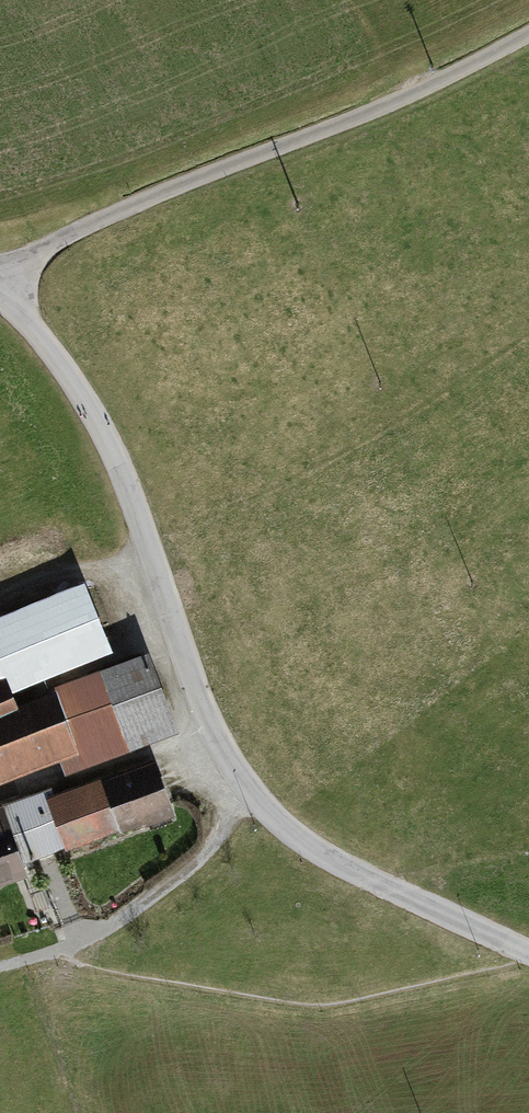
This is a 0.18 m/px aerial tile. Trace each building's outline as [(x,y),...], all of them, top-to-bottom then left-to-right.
[(86,592),(0,625),(0,673),(8,693),(109,654),(86,592)] [(146,661),(15,711),(8,693),(0,673),(0,770),(58,748),(67,770),(173,728),(146,661)] [(171,813),(153,764),(103,782),(121,831),(171,813)] [(114,830),(99,786),(48,804),(62,847),(114,830)] [(44,794),(4,808),(22,861),(62,847),(48,804),(44,794)] [(0,809),(0,881),(26,872),(22,861),(4,808),(0,809)]
